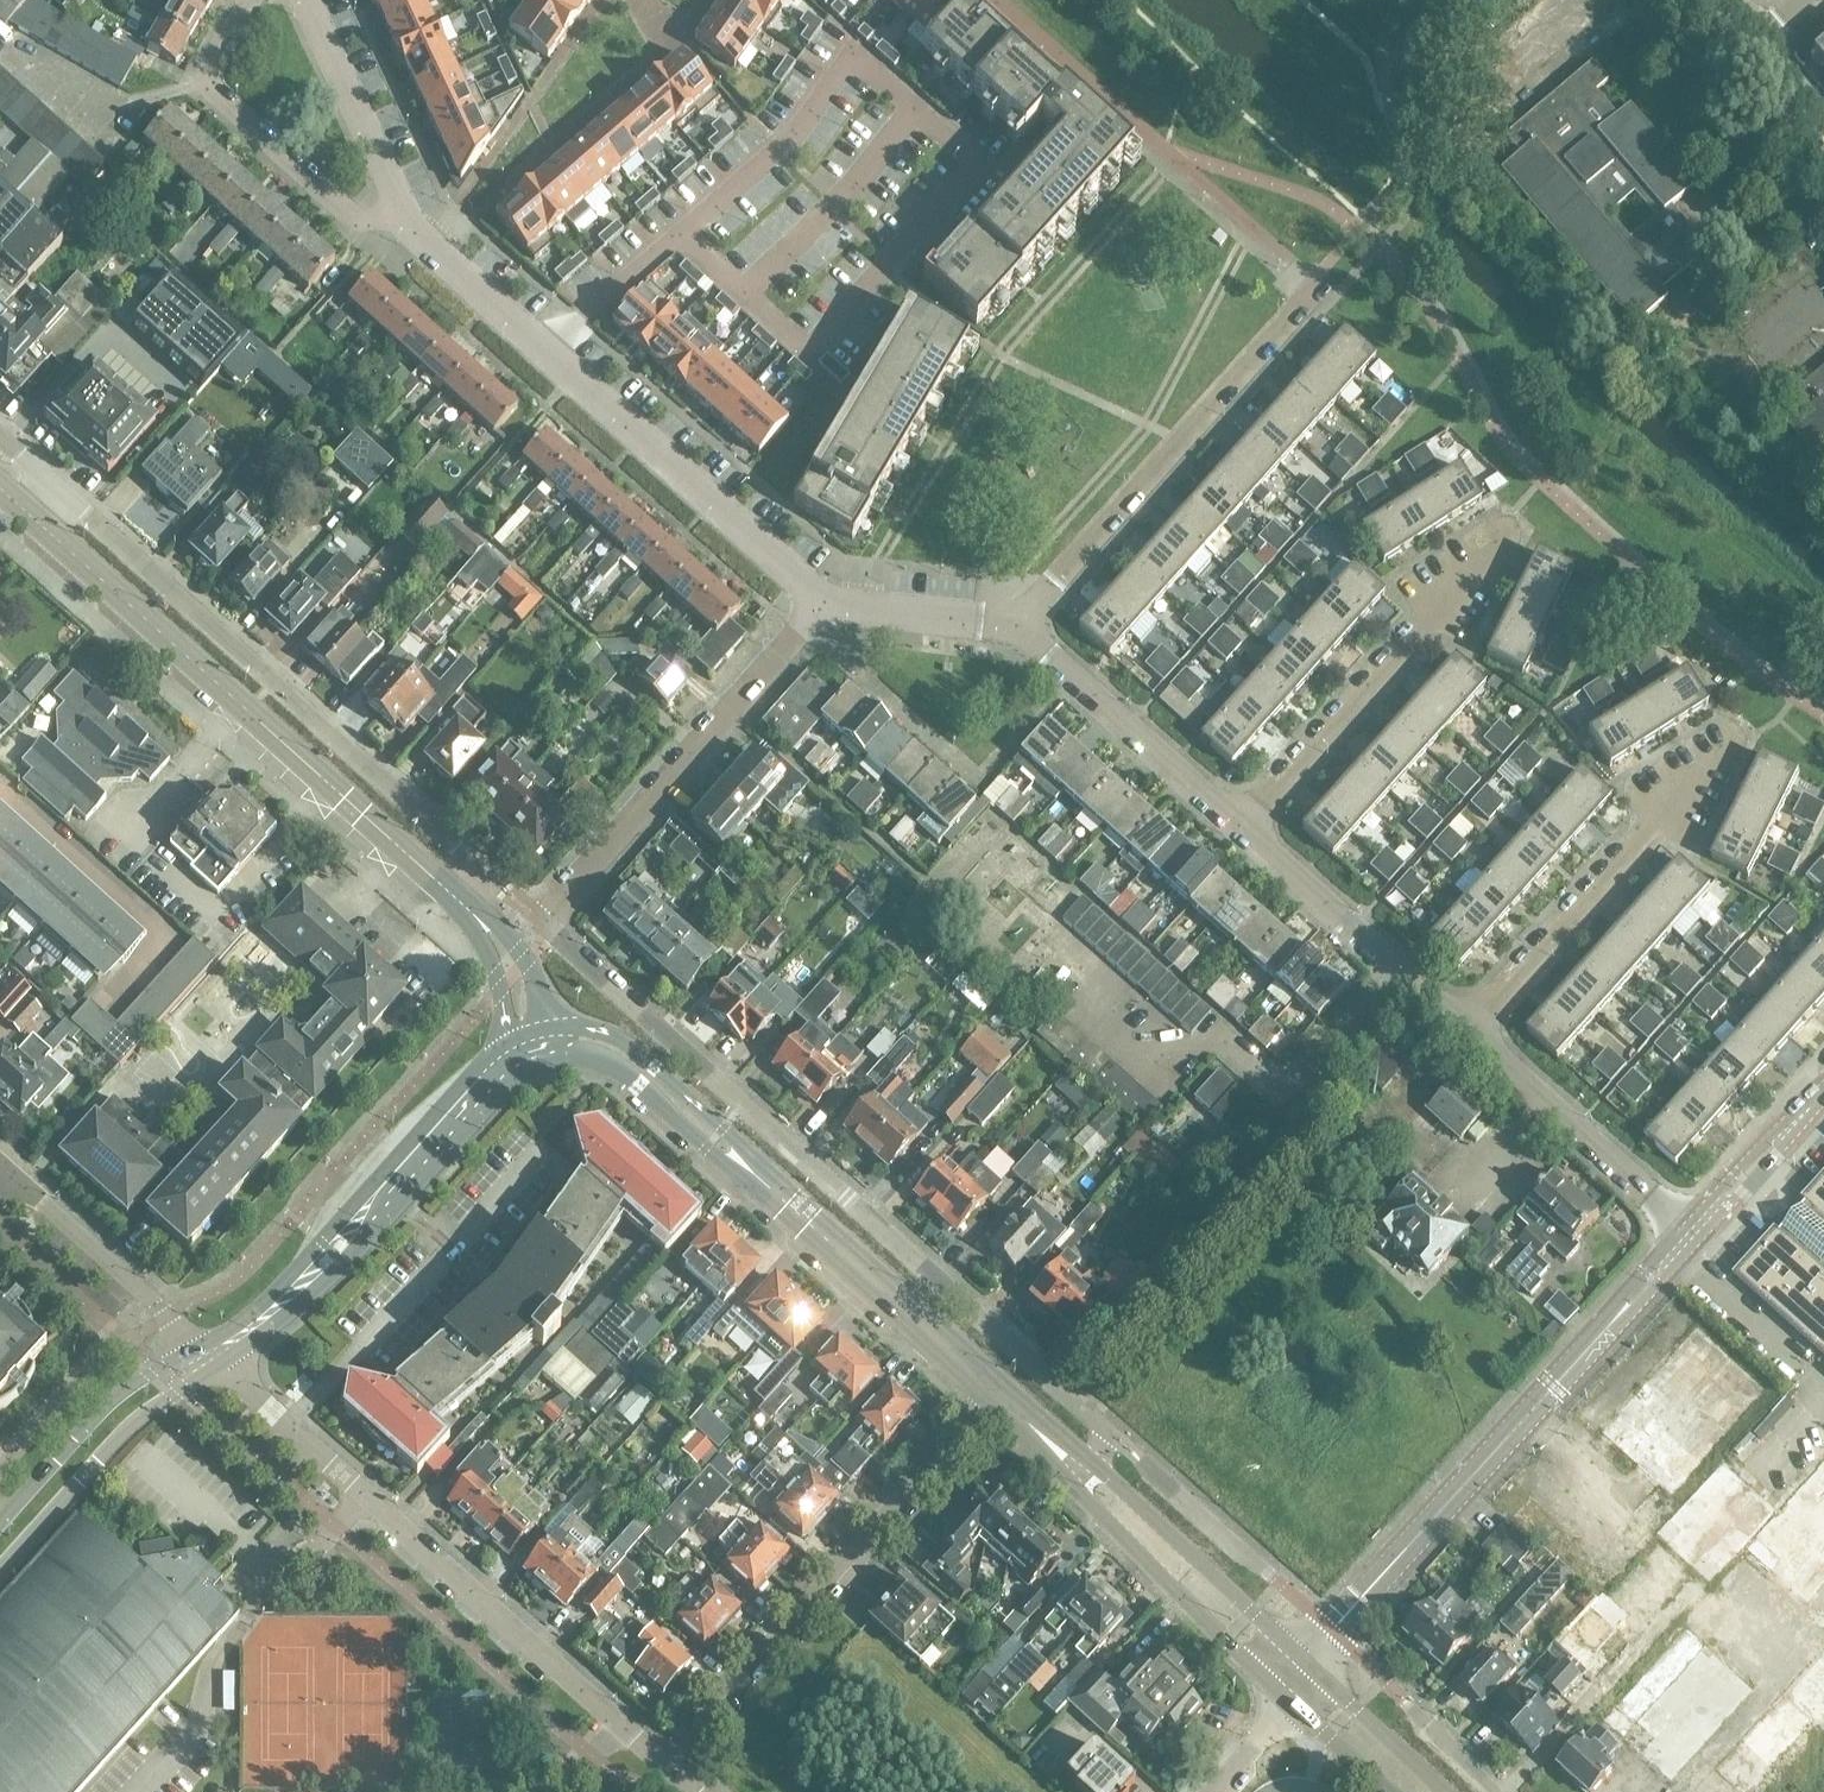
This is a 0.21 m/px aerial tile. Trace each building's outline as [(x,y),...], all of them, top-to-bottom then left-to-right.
[(5,27),(7,29),(9,26),(31,0),(0,0),(0,23),(5,27)] [(31,0),(9,26),(25,35),(42,6),(31,0)] [(69,13),(80,0),(57,0),(56,2),(69,13)] [(203,17),(175,0),(161,25),(189,41),(203,17)] [(175,0),(203,17),(213,0),(175,0)] [(384,20),(384,21),(424,2),(424,1),(423,0),(374,0),(384,20)] [(551,0),(530,0),(523,11),(562,38),(576,18),(551,0)] [(576,18),(589,0),(551,0),(576,18)] [(724,0),(723,0),(709,20),(749,47),(762,28),(767,31),(768,30),(724,0)] [(768,0),(724,0),(768,30),(782,10),(768,0)] [(782,10),(782,9),(777,6),(782,0),(768,0),(782,10)] [(937,0),(904,0),(898,7),(916,23),(937,0)] [(966,4),(962,0),(937,0),(916,23),(933,38),(923,49),(925,50),(966,4)] [(424,2),(384,21),(394,42),(395,43),(434,24),(434,23),(424,2)] [(837,2),(830,9),(840,18),(846,10),(837,2)] [(966,4),(925,50),(1024,139),(1041,120),(1063,140),(940,277),(936,273),(933,271),(931,269),(930,271),(923,279),(976,326),(1132,153),(1063,91),(1058,96),(987,33),(991,29),(992,28),(966,4)] [(42,6),(25,35),(39,43),(56,14),(42,6)] [(145,28),(152,16),(134,6),(127,18),(145,28)] [(562,38),(523,11),(509,31),(548,59),(562,38)] [(807,13),(799,23),(807,29),(816,34),(823,24),(807,13)] [(56,14),(39,43),(53,51),(69,22),(56,14)] [(476,18),(481,30),(490,26),(484,14),(476,18)] [(749,47),(709,20),(695,40),(734,68),(749,47)] [(69,22),(53,51),(66,59),(83,30),(69,22)] [(434,24),(395,43),(404,64),(405,65),(445,46),(444,45),(434,24)] [(189,41),(161,25),(146,50),(175,66),(189,41)] [(490,26),(481,30),(487,41),(495,37),(490,26)] [(864,26),(857,34),(866,42),(873,34),(864,26)] [(809,45),(816,34),(807,29),(800,39),(809,45)] [(83,30),(66,59),(80,67),(96,38),(83,30)] [(96,38),(80,67),(93,75),(110,46),(96,38)] [(882,42),(875,50),(884,58),(891,51),(882,42)] [(110,46),(93,75),(107,83),(124,54),(110,46)] [(445,46),(405,65),(415,86),(415,87),(455,69),(455,67),(445,46)] [(1823,64),(1823,47),(1815,54),(1823,64)] [(901,59),(891,51),(884,58),(894,67),(901,59)] [(124,54),(107,83),(120,90),(137,62),(124,54)] [(681,54),(662,70),(701,115),(720,99),(681,54)] [(496,62),(501,73),(510,69),(505,58),(496,62)] [(787,58),(779,68),(788,74),(795,64),(787,58)] [(1661,290),(1708,251),(1670,207),(1696,185),(1629,106),(1616,117),(1595,92),(1608,81),(1592,63),(1504,138),(1519,156),(1500,171),(1633,328),(1668,298),(1661,290)] [(781,84),(788,74),(779,68),(772,78),(781,84)] [(455,69),(415,87),(425,108),(426,110),(476,86),(475,84),(465,89),(455,69)] [(510,69),(501,73),(507,85),(515,81),(510,69)] [(701,115),(662,70),(644,86),(679,127),(696,112),(699,117),(701,115)] [(0,78),(0,100),(16,83),(4,73),(0,78)] [(0,100),(0,114),(4,118),(27,93),(16,83),(0,100)] [(476,86),(426,110),(436,132),(486,108),(476,86)] [(679,127),(644,86),(625,103),(657,139),(673,124),(677,128),(679,127)] [(486,108),(436,132),(460,183),(523,94),(522,91),(486,108)] [(27,93),(4,118),(15,128),(38,103),(27,93)] [(38,103),(15,128),(26,138),(49,113),(38,103)] [(657,139),(625,103),(607,119),(638,155),(657,139)] [(49,113),(26,138),(32,143),(37,148),(60,123),(49,113)] [(144,142),(167,163),(193,134),(170,113),(144,142)] [(638,155),(607,119),(588,135),(620,171),(638,155)] [(720,119),(711,128),(717,135),(724,143),(733,134),(720,119)] [(60,123),(37,148),(48,158),(71,133),(60,123)] [(71,133),(48,158),(60,168),(82,143),(71,133)] [(217,156),(193,134),(167,163),(191,184),(217,156)] [(620,171),(588,135),(570,151),(601,187),(620,171)] [(714,151),(724,143),(717,135),(708,143),(714,151)] [(34,219),(71,178),(60,168),(48,158),(37,148),(32,143),(0,178),(0,256),(34,219)] [(82,143),(60,168),(71,178),(93,153),(82,143)] [(131,143),(120,156),(129,163),(140,151),(131,143)] [(601,187),(570,151),(551,167),(583,203),(601,187)] [(93,153),(71,178),(82,188),(105,163),(93,153)] [(240,177),(217,156),(191,184),(214,206),(240,177)] [(690,159),(680,167),(687,175),(697,166),(690,159)] [(583,203),(551,167),(533,183),(564,219),(583,203)] [(678,183),(687,175),(680,167),(671,175),(678,183)] [(263,198),(240,177),(214,206),(237,227),(263,198)] [(171,214),(192,191),(182,182),(161,205),(171,214)] [(564,219),(533,183),(514,199),(553,244),(555,242),(548,234),(564,219)] [(654,190),(644,199),(651,206),(660,198),(654,190)] [(287,219),(263,198),(237,227),(261,248),(287,219)] [(553,244),(514,199),(496,215),(535,260),(553,244)] [(641,215),(651,206),(644,199),(634,207),(641,215)] [(0,314),(12,301),(62,245),(34,219),(0,256),(0,314)] [(310,241),(287,219),(261,248),(284,269),(310,241)] [(617,222),(607,231),(614,238),(624,230),(617,222)] [(218,257),(239,233),(229,224),(207,248),(218,257)] [(605,247),(614,238),(607,231),(598,239),(605,247)] [(83,319),(101,298),(108,289),(96,278),(120,252),(108,241),(57,297),(83,319)] [(310,241),(284,269),(307,291),(334,262),(310,241)] [(580,254),(571,262),(577,270),(587,262),(580,254)] [(564,282),(577,270),(571,262),(569,260),(554,273),(563,283),(564,282)] [(686,262),(679,269),(688,278),(695,270),(686,262)] [(135,319),(174,276),(162,265),(123,308),(135,319)] [(265,299),(286,275),(275,266),(254,290),(265,299)] [(704,279),(695,270),(688,278),(697,286),(704,279)] [(349,303),(374,325),(396,300),(372,278),(349,303)] [(189,297),(172,281),(148,307),(128,330),(146,345),(166,323),(189,297)] [(630,340),(667,299),(649,283),(612,324),(630,340)] [(101,298),(83,319),(57,297),(51,304),(39,293),(29,305),(36,311),(30,318),(0,352),(0,374),(6,379),(19,391),(51,355),(63,366),(114,309),(101,298)] [(724,310),(731,303),(721,294),(715,302),(724,310)] [(163,360),(207,312),(189,297),(166,323),(146,345),(163,360)] [(649,357),(678,324),(662,309),(669,301),(667,299),(630,340),(649,357)] [(421,322),(396,300),(374,325),(398,347),(421,322)] [(30,318),(12,301),(0,314),(0,352),(30,318)] [(740,311),(731,303),(724,310),(734,319),(740,311)] [(968,345),(908,307),(900,316),(910,324),(818,478),(812,474),(794,503),(853,540),(968,345)] [(332,334),(347,319),(338,311),(324,326),(332,334)] [(181,376),(224,328),(207,312),(163,360),(181,376)] [(445,344),(421,322),(398,347),(422,369),(445,344)] [(667,373),(697,340),(678,324),(649,357),(667,373)] [(757,327),(751,334),(761,342),(767,335),(757,327)] [(242,344),(224,328),(181,376),(199,392),(219,370),(242,344)] [(357,356),(371,341),(362,333),(348,348),(357,356)] [(776,343),(767,335),(761,342),(760,343),(770,351),(776,343)] [(1344,335),(1324,357),(1355,384),(1374,363),(1344,335)] [(685,389),(715,357),(697,340),(667,373),(685,389)] [(469,366),(445,344),(422,369),(446,391),(469,366)] [(381,378),(395,363),(386,354),(372,370),(381,378)] [(704,406),(733,373),(715,357),(685,389),(704,406)] [(1355,384),(1324,357),(1306,378),(1336,405),(1355,384)] [(854,385),(825,358),(816,368),(845,395),(854,385)] [(796,375),(803,368),(794,359),(787,367),(796,375)] [(108,475),(155,422),(92,365),(44,418),(108,475)] [(493,388),(469,366),(446,391),(471,413),(493,388)] [(812,376),(803,368),(796,375),(806,384),(812,376)] [(1795,394),(1811,412),(1791,429),(1823,469),(1823,369),(1795,394)] [(722,422),(751,390),(733,373),(704,406),(722,422)] [(405,400),(419,384),(410,376),(396,392),(405,400)] [(1336,405),(1306,378),(1287,399),(1317,426),(1336,405)] [(518,410),(493,388),(471,413),(495,435),(518,410)] [(740,439),(770,406),(751,390),(722,422),(740,439)] [(1377,404),(1396,421),(1406,410),(1387,393),(1377,404)] [(429,421),(443,406),(434,398),(420,414),(429,421)] [(1317,426),(1287,399),(1268,420),(1298,447),(1317,426)] [(1371,411),(1390,428),(1396,421),(1377,404),(1371,411)] [(758,455),(788,422),(770,406),(740,439),(758,455)] [(191,456),(211,434),(195,420),(145,475),(155,485),(154,486),(169,499),(167,501),(184,516),(217,479),(191,456)] [(453,443),(467,428),(458,420),(444,435),(453,443)] [(1298,447),(1268,420),(1249,441),(1279,468),(1298,447)] [(358,433),(334,459),(368,491),(393,465),(358,433)] [(1339,446),(1358,463),(1368,452),(1349,435),(1339,446)] [(523,461),(545,480),(536,490),(535,489),(522,505),(523,506),(510,520),(513,522),(571,458),(546,436),(523,461)] [(1279,468),(1249,441),(1230,462),(1261,490),(1279,468)] [(1438,466),(1424,444),(1412,452),(1426,473),(1438,466)] [(1333,453),(1352,470),(1358,463),(1339,446),(1333,453)] [(252,486),(275,461),(263,451),(241,476),(252,486)] [(1426,473),(1412,452),(1404,457),(1417,479),(1426,473)] [(595,479),(571,458),(513,522),(518,527),(530,513),(531,514),(554,489),(572,505),(595,479)] [(1261,490),(1230,462),(1211,483),(1242,511),(1261,490)] [(507,492),(521,476),(512,468),(498,483),(507,492)] [(1458,469),(1433,485),(1454,519),(1479,503),(1458,469)] [(1390,496),(1376,474),(1364,482),(1378,504),(1390,496)] [(1301,488),(1321,505),(1331,494),(1311,477),(1301,488)] [(619,501),(595,479),(572,505),(594,524),(585,535),(584,534),(570,549),(573,551),(619,501)] [(1378,504),(1364,482),(1356,487),(1370,509),(1378,504)] [(1242,511),(1211,483),(1192,504),(1223,532),(1242,511)] [(1433,485),(1409,500),(1430,534),(1454,519),(1433,485)] [(1295,495),(1314,512),(1321,505),(1301,488),(1295,495)] [(232,526),(249,507),(237,496),(220,515),(222,516),(192,550),(216,572),(246,539),(232,526)] [(416,549),(448,514),(429,497),(397,532),(416,549)] [(1409,500),(1385,515),(1406,549),(1430,534),(1409,500)] [(643,523),(619,501),(573,551),(580,558),(603,532),(618,546),(609,555),(608,555),(603,550),(593,562),(598,566),(594,570),(597,573),(643,523)] [(1223,532),(1192,504),(1174,525),(1204,553),(1223,532)] [(556,534),(569,519),(561,512),(547,527),(556,534)] [(1385,515),(1362,530),(1360,531),(1381,565),(1406,549),(1385,515)] [(1264,531),(1283,548),(1293,537),(1273,520),(1264,531)] [(471,561),(484,546),(456,521),(443,536),(471,561)] [(667,544),(643,523),(597,573),(604,579),(626,553),(641,567),(618,592),(621,595),(667,544)] [(1204,553),(1174,525),(1155,546),(1185,574),(1204,553)] [(1257,538),(1276,555),(1283,548),(1264,531),(1257,538)] [(1289,553),(1308,570),(1317,559),(1299,542),(1289,553)] [(270,567),(280,555),(267,544),(257,555),(256,555),(230,583),(254,604),(279,576),(270,567)] [(691,566),(667,544),(621,595),(628,601),(650,575),(668,591),(691,566)] [(1185,574),(1155,546),(1136,568),(1166,595),(1185,574)] [(1289,553),(1282,560),(1301,577),(1308,570),(1289,553)] [(1348,554),(1327,569),(1336,581),(1356,566),(1348,554)] [(1536,554),(1523,580),(1560,599),(1573,573),(1536,554)] [(330,567),(323,576),(334,587),(343,595),(359,578),(342,562),(334,571),(330,567)] [(1227,573),(1245,590),(1255,579),(1236,562),(1227,573)] [(492,588),(525,618),(545,596),(513,566),(492,588)] [(715,587),(691,566),(668,591),(692,613),(715,587)] [(1166,595),(1136,568),(1117,589),(1147,616),(1166,595)] [(1352,570),(1332,592),(1363,619),(1382,598),(1352,570)] [(1220,580),(1239,597),(1245,590),(1227,573),(1220,580)] [(301,583),(269,619),(271,621),(269,623),(280,633),(282,630),(291,638),(323,603),(321,601),(334,587),(323,576),(309,591),(301,583)] [(1560,599),(1523,580),(1511,606),(1547,624),(1560,599)] [(1251,595),(1270,612),(1280,601),(1260,584),(1251,595)] [(739,610),(715,587),(692,613),(714,633),(692,658),(711,675),(745,638),(728,622),(739,610)] [(1147,616),(1117,589),(1098,610),(1129,637),(1147,616)] [(1198,604),(1195,608),(1189,603),(1185,608),(1190,613),(1189,615),(1208,632),(1217,621),(1228,609),(1206,589),(1199,597),(1206,604),(1203,608),(1198,604)] [(1570,604),(1593,615),(1600,601),(1577,590),(1570,604)] [(1332,592),(1314,613),(1344,640),(1363,619),(1332,592)] [(1251,595),(1244,602),(1263,620),(1270,612),(1251,595)] [(652,623),(666,607),(657,598),(642,614),(652,623)] [(1589,624),(1591,618),(1593,615),(1570,604),(1566,613),(1589,624)] [(1547,624),(1511,606),(1498,631),(1535,649),(1547,624)] [(311,657),(326,670),(354,638),(345,630),(353,620),(342,610),(310,647),(315,652),(311,657)] [(1129,637),(1098,610),(1079,631),(1109,659),(1129,637)] [(1314,613),(1295,634),(1325,661),(1344,640),(1314,613)] [(1208,632),(1189,615),(1182,622),(1201,639),(1208,632)] [(676,644),(690,628),(681,620),(666,635),(676,644)] [(1213,637),(1232,654),(1242,643),(1223,626),(1213,637)] [(1535,649),(1498,631),(1485,657),(1521,675),(1535,649)] [(1295,634),(1276,655),(1307,682),(1325,661),(1295,634)] [(1213,637),(1206,644),(1225,662),(1232,654),(1213,637)] [(354,638),(326,670),(341,683),(345,678),(351,684),(383,647),(373,638),(365,647),(354,638)] [(582,674),(585,676),(603,693),(620,674),(602,658),(603,656),(585,639),(558,669),(574,684),(582,674)] [(608,657),(638,655),(638,640),(591,641),(608,657)] [(1545,655),(1568,666),(1575,653),(1552,641),(1545,655)] [(1151,657),(1170,674),(1180,664),(1161,646),(1151,657)] [(1651,647),(1641,653),(1654,674),(1663,668),(1651,647)] [(392,663),(362,696),(369,702),(366,705),(380,718),(424,669),(411,658),(408,662),(397,652),(389,661),(392,663)] [(1654,674),(1641,653),(1630,660),(1643,681),(1654,674)] [(1307,682),(1276,655),(1257,676),(1288,703),(1307,682)] [(1541,663),(1564,675),(1568,666),(1545,655),(1541,663)] [(1153,672),(1142,684),(1152,694),(1170,674),(1151,657),(1144,664),(1153,672)] [(424,669),(380,718),(394,730),(397,727),(404,733),(417,718),(428,727),(478,672),(463,658),(440,684),(424,669)] [(1196,659),(1190,666),(1207,680),(1213,673),(1196,659)] [(656,660),(646,671),(635,662),(626,672),(668,709),(687,688),(656,660)] [(40,661),(12,693),(28,706),(55,675),(40,661)] [(1453,662),(1434,683),(1464,710),(1484,689),(1453,662)] [(1176,679),(1216,715),(1217,713),(1205,703),(1206,702),(1196,694),(1204,685),(1185,669),(1176,679)] [(1686,669),(1661,685),(1683,719),(1708,704),(1686,669)] [(150,782),(170,760),(127,720),(120,727),(111,718),(117,711),(74,672),(53,695),(64,705),(56,714),(58,742),(51,749),(41,740),(21,761),(33,772),(23,783),(64,821),(75,810),(86,820),(106,798),(96,789),(100,783),(130,782),(138,772),(150,782)] [(807,674),(762,725),(793,752),(794,751),(804,740),(822,720),(837,701),(807,674)] [(1288,703),(1257,676),(1238,697),(1269,725),(1288,703)] [(1592,683),(1606,705),(1616,698),(1602,677),(1592,683)] [(1188,703),(1191,700),(1200,708),(1201,708),(1213,719),(1216,715),(1176,679),(1169,686),(1188,703)] [(1464,710),(1434,683),(1415,704),(1445,731),(1464,710)] [(1585,717),(1595,712),(1606,705),(1592,683),(1581,690),(1582,690),(1572,697),(1585,717)] [(1661,685),(1641,697),(1634,685),(1629,689),(1636,701),(1637,700),(1659,735),(1683,719),(1661,685)] [(847,690),(837,701),(822,720),(842,739),(869,709),(847,690)] [(53,696),(30,710),(37,722),(60,708),(53,696)] [(1269,725),(1238,697),(1220,718),(1250,746),(1269,725)] [(468,736),(486,717),(465,698),(451,713),(461,721),(427,759),(452,782),(482,748),(468,736)] [(1636,701),(1613,715),(1635,750),(1659,735),(1637,700),(1636,701)] [(1445,731),(1415,704),(1396,725),(1427,752),(1445,731)] [(869,709),(842,739),(863,758),(890,728),(869,709)] [(1610,766),(1635,750),(1613,715),(1588,731),(1610,766)] [(1250,746),(1220,718),(1200,740),(1231,767),(1250,746)] [(1489,732),(1508,749),(1517,738),(1498,721),(1489,732)] [(1020,755),(1042,775),(1069,745),(1047,725),(1020,755)] [(1427,752),(1396,725),(1378,746),(1408,773),(1408,772),(1431,792),(1435,788),(1413,768),(1427,752)] [(890,728),(863,758),(884,777),(911,747),(890,728)] [(1482,740),(1501,757),(1508,749),(1489,732),(1482,740)] [(804,740),(794,751),(814,770),(831,751),(822,743),(814,750),(804,740)] [(1513,755),(1532,772),(1542,760),(1523,743),(1513,755)] [(465,793),(489,814),(519,780),(507,770),(521,754),(510,744),(465,793)] [(1069,745),(1042,775),(1063,793),(1090,763),(1069,745)] [(1408,773),(1378,746),(1359,767),(1389,794),(1408,773)] [(911,747),(884,777),(905,795),(932,766),(911,747)] [(771,751),(762,762),(753,754),(732,777),(762,804),(764,802),(775,811),(803,779),(771,751)] [(831,751),(814,770),(822,777),(839,759),(831,751)] [(1762,754),(1749,781),(1786,799),(1799,773),(1762,754)] [(1515,791),(1526,779),(1532,772),(1513,755),(1507,762),(1496,773),(1515,791)] [(1090,763),(1063,793),(1084,812),(1111,782),(1090,763)] [(1451,774),(1470,791),(1480,781),(1461,763),(1451,774)] [(932,766),(905,795),(926,814),(953,785),(932,766)] [(1389,794),(1359,767),(1340,788),(1370,815),(1389,794)] [(1444,782),(1463,799),(1470,791),(1451,774),(1444,782)] [(1579,775),(1559,796),(1590,823),(1609,802),(1579,775)] [(762,804),(732,777),(712,800),(742,827),(762,804)] [(542,801),(511,834),(535,856),(581,804),(590,813),(603,798),(582,779),(553,811),(542,801)] [(519,780),(489,814),(511,834),(542,801),(519,780)] [(856,808),(873,789),(862,780),(846,799),(856,808)] [(1786,799),(1749,781),(1737,806),(1774,824),(1786,799)] [(1111,782),(1084,812),(1105,831),(1132,801),(1111,782)] [(953,785),(926,814),(948,834),(974,804),(953,785)] [(1475,797),(1494,814),(1504,803),(1485,786),(1475,797)] [(1012,788),(995,807),(1005,816),(1022,797),(1012,788)] [(1370,815),(1340,788),(1321,809),(1352,836),(1370,815)] [(856,808),(864,815),(881,796),(873,789),(856,808)] [(1821,816),(1823,809),(1823,803),(1803,794),(1798,805),(1821,816)] [(210,797),(170,842),(170,846),(194,868),(192,870),(219,894),(276,830),(238,796),(237,797),(231,804),(219,804),(210,797)] [(1559,796),(1541,817),(1571,844),(1590,823),(1559,796)] [(1022,797),(1005,816),(1013,823),(1029,804),(1022,797)] [(1475,797),(1469,804),(1488,821),(1494,814),(1475,797)] [(742,827),(712,800),(691,823),(721,850),(742,827)] [(1132,801),(1105,831),(1126,850),(1153,820),(1132,801)] [(1793,815),(1816,826),(1821,816),(1798,805),(1793,815)] [(1414,816),(1433,833),(1442,823),(1423,806),(1414,816)] [(1774,824),(1737,806),(1724,831),(1761,849),(1774,824)] [(1352,836),(1321,809),(1302,831),(1332,858),(1352,836)] [(98,982),(139,939),(0,813),(0,893),(98,982)] [(726,862),(672,815),(665,824),(680,837),(701,855),(698,858),(716,874),(726,862)] [(1406,824),(1426,841),(1433,833),(1414,816),(1406,824)] [(1541,817),(1522,838),(1552,865),(1571,844),(1541,817)] [(905,818),(888,837),(898,846),(915,827),(905,818)] [(1153,820),(1126,850),(1147,869),(1174,839),(1153,820)] [(1047,854),(1064,835),(1053,826),(1037,845),(1047,854)] [(1438,838),(1457,855),(1466,845),(1447,828),(1438,838)] [(1761,849),(1724,831),(1711,857),(1748,876),(1761,849)] [(1047,854),(1055,861),(1072,842),(1064,835),(1047,854)] [(670,849),(690,867),(698,858),(701,855),(680,837),(670,849)] [(1438,838),(1431,846),(1450,863),(1457,855),(1438,838)] [(1522,838),(1503,859),(1534,886),(1552,865),(1522,838)] [(1174,839),(1147,869),(1168,888),(1195,858),(1174,839)] [(1773,855),(1796,867),(1802,855),(1779,844),(1773,855)] [(1376,858),(1395,875),(1404,865),(1385,848),(1376,858)] [(1768,866),(1791,877),(1796,867),(1773,855),(1768,866)] [(1195,858),(1168,888),(1189,906),(1216,876),(1195,858)] [(1369,866),(1388,883),(1395,875),(1376,858),(1369,866)] [(1823,878),(1823,860),(1822,858),(1813,868),(1823,878)] [(1534,886),(1503,859),(1485,880),(1515,907),(1534,886)] [(748,877),(730,860),(719,871),(738,888),(748,877)] [(1089,892),(1106,873),(1096,863),(1079,883),(1089,892)] [(1680,865),(1661,886),(1691,913),(1710,892),(1680,865)] [(846,893),(856,881),(839,867),(829,879),(846,893)] [(1806,877),(1823,893),(1823,878),(1813,868),(1806,877)] [(1401,880),(1419,897),(1428,887),(1410,870),(1401,880)] [(1089,892),(1097,899),(1114,879),(1106,873),(1089,892)] [(638,883),(606,920),(626,938),(658,901),(665,893),(645,875),(638,883)] [(1216,876),(1189,906),(1210,925),(1237,895),(1216,876)] [(1401,880),(1393,888),(1412,905),(1419,897),(1401,880)] [(1515,907),(1485,880),(1466,901),(1496,928),(1515,907)] [(1691,913),(1661,886),(1642,907),(1672,934),(1691,913)] [(301,893),(268,930),(294,953),(292,955),(299,962),(332,991),(329,994),(336,1001),(308,1032),(299,1024),(290,1034),(281,1026),(258,1052),(259,1053),(242,1072),(242,1071),(221,1095),(240,1112),(223,1131),(189,1167),(181,1159),(164,1144),(114,1099),(97,1117),(96,1116),(61,1154),(126,1213),(137,1202),(148,1212),(147,1213),(186,1249),(232,1198),(230,1197),(297,1123),(295,1121),(372,1035),(368,1032),(403,993),(365,958),(368,954),(301,893)] [(658,901),(626,938),(646,956),(674,924),(682,915),(671,906),(675,902),(674,901),(665,893),(658,901)] [(1237,895),(1210,925),(1231,944),(1258,914),(1237,895)] [(1081,896),(1062,919),(1074,929),(1094,907),(1081,896)] [(1131,929),(1148,910),(1138,901),(1121,920),(1131,929)] [(1496,928),(1466,901),(1447,922),(1478,949),(1496,928)] [(1776,911),(1794,928),(1803,918),(1784,901),(1776,911)] [(674,924),(646,956),(665,973),(694,942),(698,937),(720,913),(710,904),(697,917),(696,916),(693,920),(695,922),(693,925),(682,915),(674,924)] [(1094,907),(1074,929),(1085,939),(1104,917),(1094,907)] [(1672,934),(1642,907),(1623,928),(1653,955),(1672,934)] [(1131,929),(1139,936),(1156,917),(1148,910),(1131,929)] [(1776,911),(1768,920),(1786,936),(1794,928),(1776,911)] [(1258,914),(1231,944),(1253,963),(1279,933),(1258,914)] [(1104,917),(1085,939),(1095,948),(1115,926),(1104,917)] [(783,932),(767,918),(752,934),(768,948),(783,932)] [(1712,932),(1731,949),(1741,939),(1722,921),(1712,932)] [(1478,949),(1447,922),(1428,943),(1458,971),(1478,949)] [(1159,941),(1167,950),(1183,934),(1175,925),(1159,941)] [(1115,926),(1095,948),(1106,958),(1126,936),(1115,926)] [(1653,955),(1623,928),(1605,949),(1635,976),(1653,955)] [(694,942),(665,973),(686,992),(718,955),(722,952),(732,961),(750,942),(737,930),(721,948),(714,942),(709,947),(705,952),(694,942)] [(1705,940),(1724,957),(1731,949),(1712,932),(1705,940)] [(1279,933),(1253,963),(1274,982),(1300,952),(1279,933)] [(1126,936),(1106,958),(1116,967),(1136,945),(1126,936)] [(194,939),(184,951),(206,971),(216,960),(194,939)] [(1173,967),(1190,948),(1180,939),(1163,958),(1173,967)] [(1738,953),(1757,970),(1765,961),(1746,944),(1738,953)] [(1136,945),(1116,967),(1127,977),(1147,955),(1136,945)] [(1173,967),(1181,974),(1198,956),(1190,948),(1173,967)] [(1799,969),(1823,992),(1823,954),(1818,948),(1799,969)] [(1635,976),(1605,949),(1586,970),(1616,997),(1635,976)] [(206,971),(184,951),(174,961),(197,982),(206,971)] [(1300,952),(1274,982),(1295,1000),(1322,970),(1300,952)] [(1738,953),(1730,962),(1749,979),(1757,970),(1738,953)] [(1147,955),(1127,977),(1138,986),(1157,964),(1147,955)] [(197,982),(174,961),(165,972),(187,992),(197,982)] [(712,1002),(711,1003),(716,1008),(711,1014),(726,1028),(755,996),(767,983),(745,963),(730,980),(731,981),(712,1002)] [(1674,974),(1694,991),(1703,980),(1683,963),(1674,974)] [(1157,964),(1138,986),(1148,996),(1168,974),(1157,964)] [(1780,991),(1810,1018),(1823,1003),(1823,992),(1799,969),(1780,991)] [(1322,970),(1295,1000),(1316,1020),(1343,990),(1322,970)] [(1616,997),(1586,970),(1567,991),(1598,1018),(1616,997)] [(187,992),(165,972),(155,982),(177,1003),(187,992)] [(1168,974),(1148,996),(1159,1005),(1179,983),(1168,974)] [(1667,982),(1687,999),(1694,991),(1674,974),(1667,982)] [(1215,1005),(1232,986),(1222,977),(1205,996),(1215,1005)] [(755,996),(726,1028),(742,1042),(746,1036),(752,1041),(776,1015),(785,1024),(786,1023),(802,1006),(771,978),(767,983),(755,996)] [(177,1003),(155,982),(145,993),(168,1013),(177,1003)] [(810,1028),(774,1067),(782,1074),(783,1078),(789,1084),(792,1083),(795,1086),(829,1048),(837,1040),(817,1022),(840,998),(824,983),(807,1002),(795,1014),(810,1028)] [(1179,983),(1159,1005),(1170,1015),(1189,993),(1179,983)] [(1727,1002),(1708,985),(1700,995),(1719,1012),(1727,1002)] [(28,998),(14,986),(0,1000),(0,1009),(10,1018),(6,1022),(20,1035),(42,1010),(28,998)] [(1215,1005),(1223,1012),(1240,993),(1232,986),(1215,1005)] [(63,1004),(75,1015),(86,1003),(74,991),(63,1004)] [(1598,1018),(1567,991),(1549,1012),(1579,1038),(1598,1018)] [(1780,991),(1761,1012),(1792,1039),(1810,1018),(1780,991)] [(168,1013),(145,993),(136,1004),(158,1024),(168,1013)] [(1189,993),(1170,1015),(1180,1024),(1200,1002),(1189,993)] [(1719,1012),(1700,995),(1692,1004),(1711,1021),(1719,1012)] [(82,1033),(102,1011),(90,1001),(73,1020),(78,1024),(76,1026),(82,1033)] [(1200,1002),(1180,1024),(1191,1034),(1211,1012),(1200,1002)] [(1300,1015),(1290,1006),(1288,1009),(1281,1002),(1270,1014),(1286,1029),(1268,1047),(1278,1056),(1311,1022),(1302,1013),(1300,1015)] [(158,1024),(136,1004),(126,1014),(149,1034),(158,1024)] [(1637,1015),(1656,1032),(1664,1023),(1645,1006),(1637,1015)] [(69,1016),(59,1007),(48,1019),(57,1027),(41,1045),(33,1038),(16,1057),(3,1046),(0,1049),(0,1093),(69,1016)] [(113,1023),(114,1023),(102,1011),(82,1033),(95,1044),(97,1041),(103,1035),(113,1023)] [(1055,1012),(1036,1034),(1047,1044),(1067,1022),(1056,1012),(1055,1012)] [(1579,1038),(1549,1012),(1530,1033),(1560,1060),(1579,1038)] [(1761,1012),(1742,1033),(1773,1060),(1792,1039),(1761,1012)] [(149,1034),(126,1014),(117,1025),(139,1045),(149,1034)] [(1257,1043),(1274,1024),(1264,1015),(1247,1034),(1257,1043)] [(1629,1024),(1648,1041),(1656,1032),(1637,1015),(1629,1024)] [(0,1093),(0,1097),(7,1104),(5,1107),(17,1117),(30,1103),(38,1110),(68,1076),(48,1058),(76,1026),(78,1024),(73,1020),(69,1016),(0,1093)] [(1067,1022),(1047,1044),(1058,1053),(1077,1032),(1067,1022)] [(97,1041),(95,1044),(120,1066),(139,1045),(117,1025),(114,1023),(113,1023),(103,1035),(97,1041)] [(1265,1050),(1282,1031),(1274,1024),(1257,1043),(1265,1050)] [(1662,1036),(1681,1053),(1689,1044),(1670,1027),(1662,1036)] [(884,1032),(867,1051),(877,1061),(894,1042),(884,1032)] [(1077,1032),(1058,1053),(1068,1063),(1088,1041),(1077,1032)] [(952,1125),(1010,1060),(980,1033),(959,1055),(977,1071),(939,1113),(952,1125)] [(1742,1033),(1723,1054),(1754,1081),(1773,1060),(1742,1033)] [(912,1034),(905,1041),(904,1040),(885,1062),(896,1072),(916,1050),(913,1048),(919,1040),(912,1034)] [(1662,1036),(1653,1046),(1673,1063),(1681,1053),(1662,1036)] [(829,1048),(795,1086),(798,1088),(798,1092),(804,1097),(808,1097),(816,1104),(851,1065),(852,1066),(861,1057),(839,1038),(837,1040),(829,1048)] [(1088,1041),(1068,1063),(1079,1072),(1099,1051),(1088,1041)] [(1381,1093),(1407,1065),(1381,1041),(1355,1069),(1381,1093)] [(1600,1057),(1619,1074),(1627,1065),(1608,1048),(1600,1057)] [(1099,1051),(1079,1072),(1090,1082),(1109,1060),(1099,1051)] [(1723,1054),(1704,1075),(1735,1102),(1754,1081),(1723,1054)] [(1592,1066),(1611,1083),(1619,1074),(1600,1057),(1592,1066)] [(1109,1060),(1090,1082),(1100,1092),(1120,1070),(1109,1060)] [(1120,1070),(1100,1092),(1111,1101),(1130,1079),(1120,1070)] [(1624,1079),(1643,1096),(1651,1087),(1632,1070),(1624,1079)] [(1247,1146),(1271,1119),(1217,1071),(1193,1098),(1247,1146)] [(1094,1102),(1066,1074),(1054,1086),(1083,1114),(1094,1102)] [(1453,1082),(1451,1084),(1442,1075),(1419,1101),(1428,1109),(1427,1110),(1460,1141),(1486,1113),(1453,1082)] [(1704,1075),(1686,1096),(1716,1123),(1735,1102),(1704,1075)] [(894,1078),(846,1131),(855,1139),(853,1141),(865,1152),(895,1119),(907,1105),(914,1097),(903,1087),(894,1078)] [(982,1126),(1013,1091),(1000,1079),(968,1114),(982,1126)] [(1130,1079),(1111,1101),(1122,1110),(1141,1089),(1130,1079)] [(1624,1079),(1616,1088),(1635,1105),(1643,1096),(1624,1079)] [(1141,1089),(1122,1110),(1132,1120),(1152,1098),(1141,1089)] [(1686,1096),(1667,1117),(1697,1144),(1716,1123),(1686,1096)] [(1152,1098),(1132,1120),(1143,1130),(1162,1108),(1152,1098)] [(895,1119),(865,1152),(876,1162),(878,1160),(888,1169),(918,1135),(919,1136),(928,1125),(907,1105),(895,1119)] [(1104,1144),(1123,1124),(1106,1108),(1087,1128),(1104,1144)] [(1667,1117),(1647,1139),(1678,1166),(1697,1144),(1667,1117)] [(1159,1121),(1151,1130),(1160,1138),(1168,1129),(1159,1121)] [(349,1381),(344,1409),(360,1423),(364,1419),(401,1451),(396,1456),(417,1475),(425,1466),(436,1475),(438,1477),(454,1460),(441,1448),(449,1439),(448,1438),(443,1444),(436,1444),(422,1431),(426,1427),(413,1415),(420,1407),(433,1418),(447,1402),(451,1405),(475,1378),(479,1381),(504,1354),(507,1357),(520,1343),(516,1339),(522,1329),(543,1348),(560,1328),(540,1310),(549,1302),(553,1305),(565,1291),(562,1288),(586,1260),(583,1257),(608,1229),(604,1226),(618,1210),(610,1202),(617,1195),(627,1203),(631,1199),(645,1212),(645,1217),(639,1223),(655,1238),(650,1243),(664,1255),(701,1214),(653,1170),(648,1175),(612,1143),(617,1138),(600,1123),(573,1131),(586,1174),(583,1178),(580,1176),(506,1283),(510,1284),(496,1301),(493,1298),(394,1383),(397,1385),(393,1389),(386,1388),(349,1381)] [(1067,1137),(1053,1126),(1041,1141),(1055,1152),(1067,1137)] [(1104,1144),(1087,1128),(1073,1142),(1090,1159),(1104,1144)] [(1025,1185),(1043,1166),(1042,1165),(1050,1156),(1038,1145),(1012,1173),(1025,1185)] [(943,1163),(914,1195),(936,1214),(979,1166),(970,1158),(956,1174),(943,1163)] [(979,1166),(936,1214),(944,1221),(944,1223),(952,1230),(953,1230),(957,1233),(986,1201),(1000,1185),(979,1166)] [(1043,1166),(1025,1185),(1037,1196),(1054,1177),(1043,1166)] [(1733,1276),(1823,1358),(1823,1174),(1802,1199),(1805,1203),(1778,1232),(1775,1229),(1733,1276)] [(1530,1228),(1519,1240),(1528,1249),(1579,1195),(1577,1194),(1576,1195),(1557,1177),(1558,1176),(1557,1175),(1517,1217),(1530,1228)] [(1428,1276),(1466,1235),(1450,1220),(1454,1216),(1444,1206),(1440,1211),(1427,1198),(1431,1194),(1416,1180),(1364,1235),(1381,1252),(1391,1241),(1413,1262),(1411,1269),(1418,1275),(1425,1273),(1428,1276)] [(1580,1196),(1579,1195),(1528,1249),(1505,1273),(1529,1296),(1542,1283),(1538,1279),(1549,1268),(1537,1257),(1549,1245),(1566,1261),(1580,1247),(1576,1243),(1601,1216),(1599,1214),(1598,1215),(1579,1197),(1580,1196)] [(1090,1207),(1071,1229),(1082,1240),(1102,1218),(1090,1207)] [(1014,1269),(1046,1235),(1021,1212),(989,1247),(1014,1269)] [(1500,1225),(1485,1212),(1471,1227),(1486,1240),(1500,1225)] [(701,1286),(737,1247),(736,1246),(736,1240),(729,1233),(723,1234),(715,1227),(680,1266),(690,1275),(701,1286)] [(650,1243),(648,1241),(574,1322),(580,1328),(583,1330),(663,1255),(650,1243)] [(739,1302),(731,1296),(758,1266),(750,1259),(751,1252),(743,1246),(737,1247),(701,1286),(713,1296),(717,1300),(702,1317),(704,1319),(704,1320),(686,1340),(679,1347),(689,1355),(695,1348),(713,1328),(714,1329),(739,1302)] [(1067,1257),(1031,1298),(1040,1306),(1039,1309),(1047,1315),(1050,1314),(1053,1318),(1089,1277),(1077,1266),(1081,1261),(1075,1256),(1071,1260),(1067,1257)] [(1112,1273),(1099,1287),(1109,1295),(1111,1292),(1118,1298),(1125,1291),(1135,1300),(1154,1278),(1139,1265),(1133,1272),(1120,1261),(1117,1265),(1111,1272),(1112,1273)] [(1089,1277),(1053,1318),(1054,1318),(1054,1321),(1061,1328),(1064,1327),(1074,1336),(1110,1296),(1109,1295),(1099,1287),(1089,1277)] [(770,1332),(798,1302),(796,1300),(797,1295),(789,1288),(784,1289),(775,1281),(748,1311),(740,1304),(739,1302),(714,1329),(716,1330),(713,1334),(722,1342),(735,1328),(756,1347),(770,1332)] [(1580,1310),(1561,1292),(1548,1305),(1568,1323),(1580,1310)] [(4,1408),(14,1402),(22,1394),(30,1382),(35,1371),(34,1371),(33,1373),(22,1362),(57,1336),(57,1335),(40,1347),(26,1334),(32,1328),(32,1329),(33,1329),(31,1323),(24,1314),(16,1305),(5,1298),(0,1296),(0,1410),(4,1408)] [(820,1321),(811,1313),(812,1308),(804,1301),(799,1302),(798,1302),(770,1332),(779,1340),(775,1345),(787,1355),(791,1351),(792,1352),(820,1321)] [(572,1319),(512,1386),(521,1394),(580,1328),(574,1322),(572,1319)] [(1602,1429),(1674,1494),(1772,1387),(1699,1321),(1602,1429)] [(572,1386),(586,1371),(595,1380),(614,1358),(605,1350),(583,1330),(564,1351),(565,1352),(551,1367),(572,1386)] [(819,1400),(858,1356),(850,1349),(851,1343),(844,1337),(839,1338),(838,1338),(811,1367),(821,1376),(808,1390),(819,1400)] [(878,1374),(877,1374),(878,1368),(871,1362),(866,1363),(858,1356),(819,1400),(828,1408),(841,1394),(852,1404),(878,1374)] [(780,1384),(795,1367),(784,1357),(764,1380),(775,1390),(780,1384)] [(608,1367),(578,1400),(595,1416),(625,1383),(608,1367)] [(653,1394),(661,1383),(644,1369),(636,1379),(653,1394)] [(633,1422),(655,1399),(639,1384),(617,1407),(633,1422)] [(780,1384),(775,1390),(757,1411),(769,1421),(792,1395),(780,1384)] [(870,1435),(904,1398),(902,1396),(903,1390),(896,1384),(890,1386),(889,1385),(855,1422),(863,1429),(849,1443),(860,1452),(873,1438),(870,1435)] [(553,1424),(558,1419),(579,1396),(566,1390),(553,1404),(550,1402),(541,1412),(553,1424)] [(918,1410),(904,1398),(870,1435),(873,1438),(860,1452),(849,1443),(833,1462),(820,1450),(812,1460),(808,1456),(807,1457),(843,1490),(850,1483),(883,1447),(884,1447),(918,1410)] [(713,1412),(682,1445),(703,1465),(734,1432),(713,1412)] [(1820,1424),(1811,1438),(1823,1446),(1823,1426),(1820,1424)] [(449,1503),(468,1520),(498,1487),(513,1470),(486,1445),(451,1484),(455,1488),(453,1490),(457,1494),(449,1503)] [(843,1490),(807,1457),(802,1463),(794,1457),(788,1464),(774,1451),(761,1465),(820,1518),(838,1498),(837,1497),(843,1490)] [(723,1477),(734,1465),(722,1454),(710,1466),(723,1477)] [(1823,1616),(1823,1459),(1787,1501),(1757,1474),(1752,1480),(1725,1456),(1658,1532),(1714,1581),(1744,1546),(1823,1616)] [(820,1518),(761,1465),(749,1478),(768,1494),(771,1491),(781,1501),(771,1511),(802,1539),(820,1518)] [(727,1488),(730,1490),(731,1488),(708,1467),(683,1494),(704,1513),(707,1515),(709,1513),(707,1511),(727,1488)] [(489,1540),(515,1510),(530,1494),(509,1474),(503,1481),(498,1487),(468,1520),(489,1540)] [(579,1518),(599,1495),(586,1484),(566,1506),(579,1518)] [(986,1491),(966,1514),(981,1529),(977,1533),(989,1543),(1014,1516),(986,1491)] [(508,1556),(539,1521),(549,1510),(531,1493),(530,1494),(515,1510),(489,1540),(508,1556)] [(696,1522),(704,1513),(683,1494),(658,1521),(680,1541),(689,1530),(691,1532),(699,1524),(696,1522)] [(238,1614),(211,1591),(221,1580),(191,1553),(134,1563),(132,1566),(74,1515),(0,1598),(0,1791),(78,1791),(238,1614)] [(969,1542),(977,1533),(981,1529),(965,1515),(940,1542),(947,1548),(934,1562),(948,1574),(939,1584),(959,1602),(968,1593),(972,1575),(966,1569),(959,1563),(973,1546),(969,1542)] [(1014,1516),(989,1543),(986,1546),(1008,1566),(1035,1535),(1014,1516)] [(1510,1519),(1495,1536),(1515,1554),(1502,1569),(1503,1569),(1514,1558),(1521,1564),(1540,1544),(1511,1518),(1510,1519)] [(658,1521),(644,1536),(633,1548),(648,1561),(657,1550),(665,1557),(680,1541),(658,1521)] [(736,1523),(727,1533),(771,1573),(789,1553),(759,1525),(750,1535),(736,1523)] [(612,1547),(624,1558),(633,1548),(644,1536),(632,1525),(612,1547)] [(525,1571),(544,1589),(573,1557),(563,1548),(569,1540),(560,1532),(525,1571)] [(771,1573),(727,1533),(718,1543),(732,1555),(723,1566),(753,1593),(771,1573)] [(1058,1556),(1035,1535),(1008,1566),(1030,1587),(1042,1573),(1047,1577),(1060,1563),(1055,1559),(1058,1556)] [(633,1548),(624,1558),(609,1575),(631,1596),(641,1585),(634,1578),(648,1561),(633,1548)] [(573,1557),(544,1589),(564,1607),(599,1567),(590,1559),(584,1567),(573,1557)] [(1534,1621),(1573,1578),(1558,1564),(1502,1625),(1517,1639),(1533,1620),(1534,1621)] [(338,1589),(347,1579),(337,1570),(328,1580),(338,1589)] [(631,1596),(609,1575),(607,1577),(611,1580),(603,1589),(612,1598),(621,1588),(630,1597),(631,1596)] [(687,1577),(677,1588),(721,1628),(740,1607),(710,1580),(701,1590),(687,1577)] [(868,1618),(919,1663),(955,1623),(904,1578),(868,1618)] [(1067,1622),(1077,1632),(1107,1600),(1085,1580),(1056,1612),(1057,1613),(1046,1625),(1056,1634),(1067,1622)] [(721,1628),(677,1588),(669,1597),(684,1610),(674,1621),(703,1648),(721,1628)] [(596,1616),(612,1598),(603,1589),(586,1608),(596,1616)] [(1035,1589),(1015,1610),(1027,1620),(1046,1599),(1035,1589)] [(1406,1633),(1425,1651),(1465,1608),(1445,1590),(1406,1633)] [(990,1614),(997,1605),(985,1595),(977,1603),(990,1614)] [(1107,1600),(1077,1632),(1087,1640),(1075,1653),(1086,1662),(1097,1650),(1098,1650),(1127,1618),(1107,1600)] [(1465,1608),(1425,1651),(1443,1668),(1483,1624),(1465,1608)] [(630,1623),(623,1631),(676,1679),(690,1663),(663,1638),(656,1646),(630,1623)] [(1673,1778),(1757,1685),(1688,1623),(1604,1716),(1673,1778)] [(676,1679),(623,1631),(609,1647),(661,1694),(676,1679)] [(974,1707),(977,1703),(981,1706),(974,1714),(988,1726),(994,1718),(995,1720),(1046,1663),(1027,1646),(1026,1647),(1013,1636),(960,1695),(974,1707)] [(1718,1766),(1748,1791),(1753,1791),(1816,1720),(1823,1728),(1823,1646),(1718,1766)] [(1484,1705),(1516,1671),(1494,1650),(1462,1684),(1484,1705)] [(1136,1664),(1114,1689),(1097,1673),(1069,1704),(1106,1736),(1120,1721),(1145,1744),(1155,1733),(1168,1730),(1176,1738),(1200,1711),(1181,1695),(1194,1681),(1167,1657),(1150,1676),(1136,1664)] [(1072,1699),(1094,1674),(1083,1664),(1061,1689),(1072,1699)] [(1565,1684),(1515,1737),(1534,1754),(1574,1710),(1564,1701),(1587,1675),(1581,1670),(1576,1675),(1566,1666),(1560,1672),(1563,1676),(1560,1680),(1565,1684)] [(1523,1691),(1497,1720),(1515,1737),(1565,1684),(1560,1680),(1563,1676),(1560,1672),(1533,1701),(1523,1691)] [(1619,1749),(1598,1730),(1584,1746),(1582,1744),(1560,1768),(1587,1791),(1595,1791),(1613,1773),(1604,1765),(1619,1749)] [(1042,1742),(1056,1766),(1066,1760),(1063,1755),(1072,1750),(1061,1731),(1042,1742)] [(1091,1745),(1064,1776),(1076,1787),(1073,1790),(1075,1791),(1125,1791),(1133,1783),(1091,1745)]
